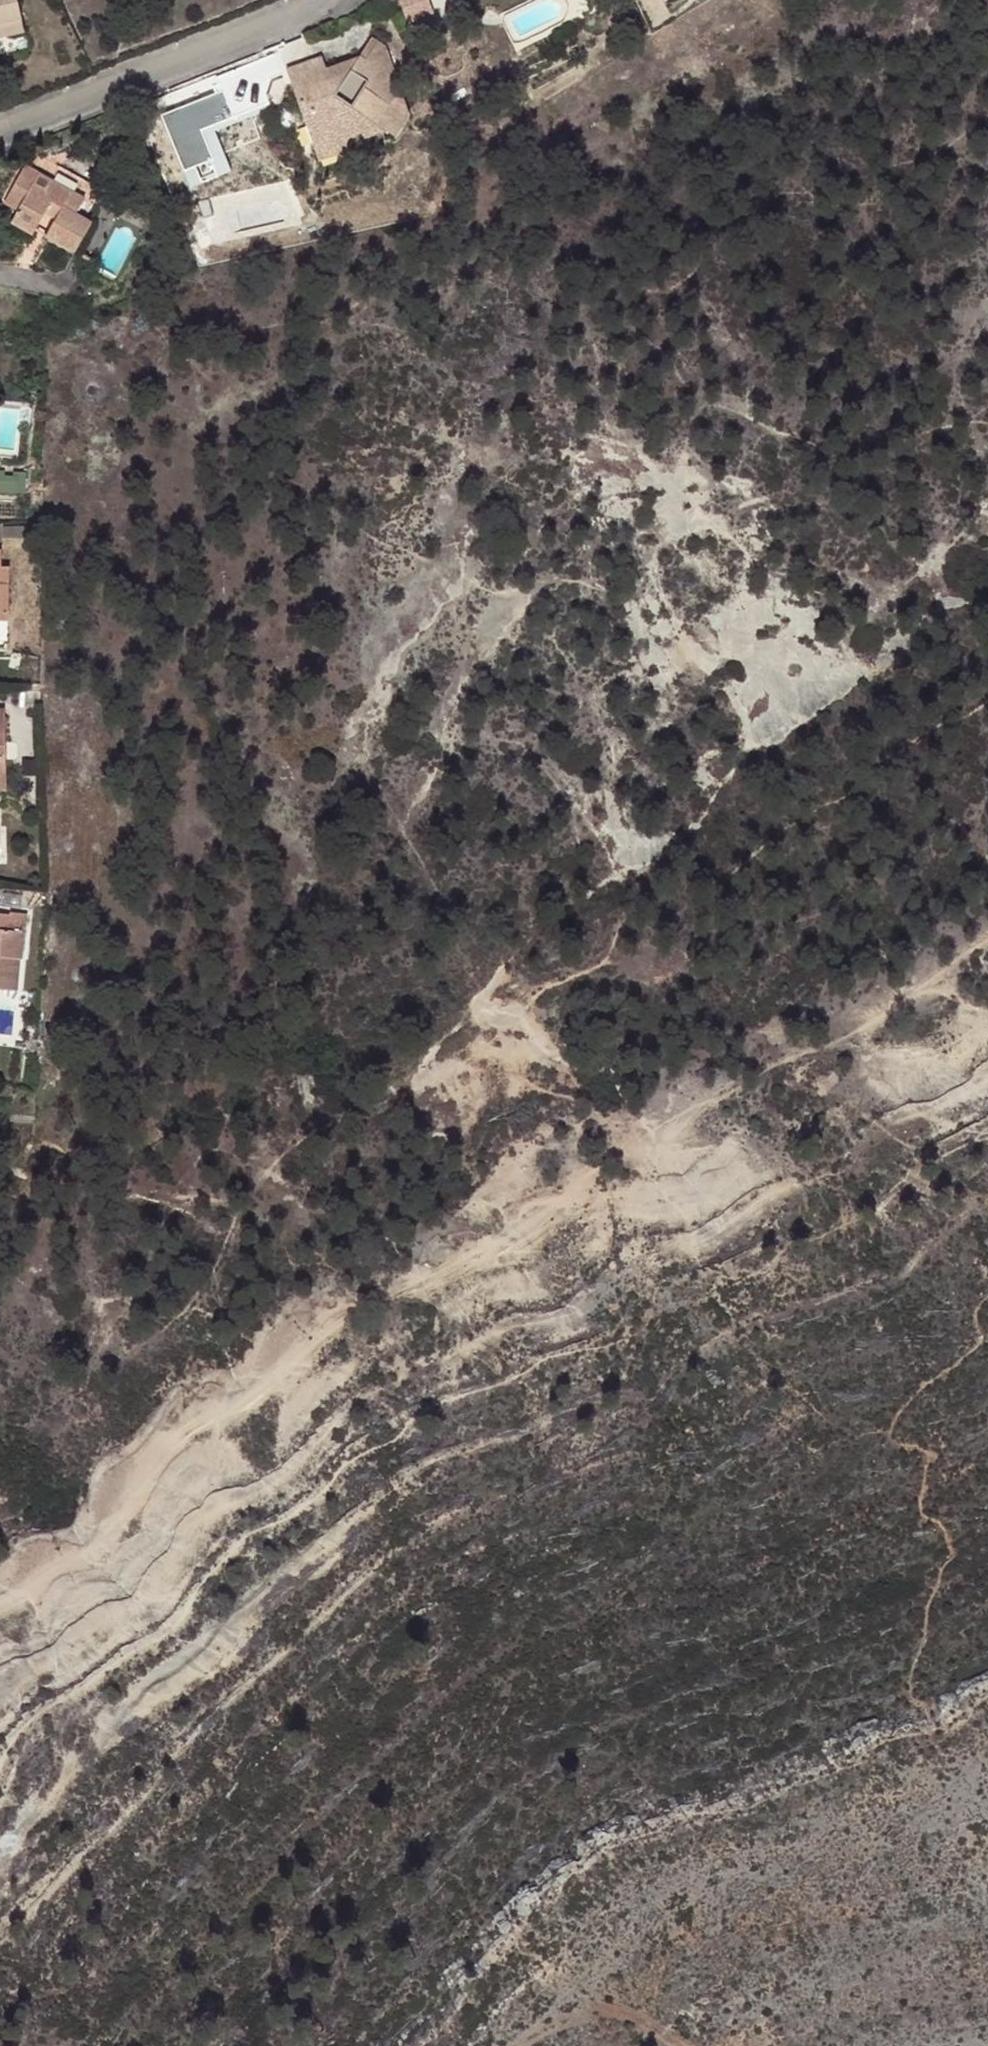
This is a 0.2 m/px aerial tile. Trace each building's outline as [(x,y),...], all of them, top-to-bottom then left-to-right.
[(13,0),(0,0),(0,27),(19,21),(13,0)] [(408,17),(434,11),(432,0),(403,0),(408,17)] [(221,92),(164,112),(190,186),(233,171),(216,122),(275,102),(267,79),(286,73),(279,53),(216,75),(221,92)] [(357,81),(332,89),(315,97),(319,108),(303,113),(323,177),(352,168),(355,158),(393,142),(407,151),(416,132),(391,57),(374,53),(357,81)] [(315,97),(332,89),(326,70),(294,83),(303,113),(319,108),(315,97)] [(85,207),(26,178),(6,218),(17,225),(13,234),(34,246),(48,222),(57,225),(48,246),(78,260),(91,228),(79,222),(85,207)] [(9,528),(0,528),(0,632),(16,632),(19,542),(9,543),(9,528)] [(10,763),(15,693),(0,692),(0,763),(10,763)] [(0,763),(0,779),(9,780),(10,763),(0,763)] [(32,927),(16,926),(18,906),(0,905),(0,983),(28,985),(32,927)]
